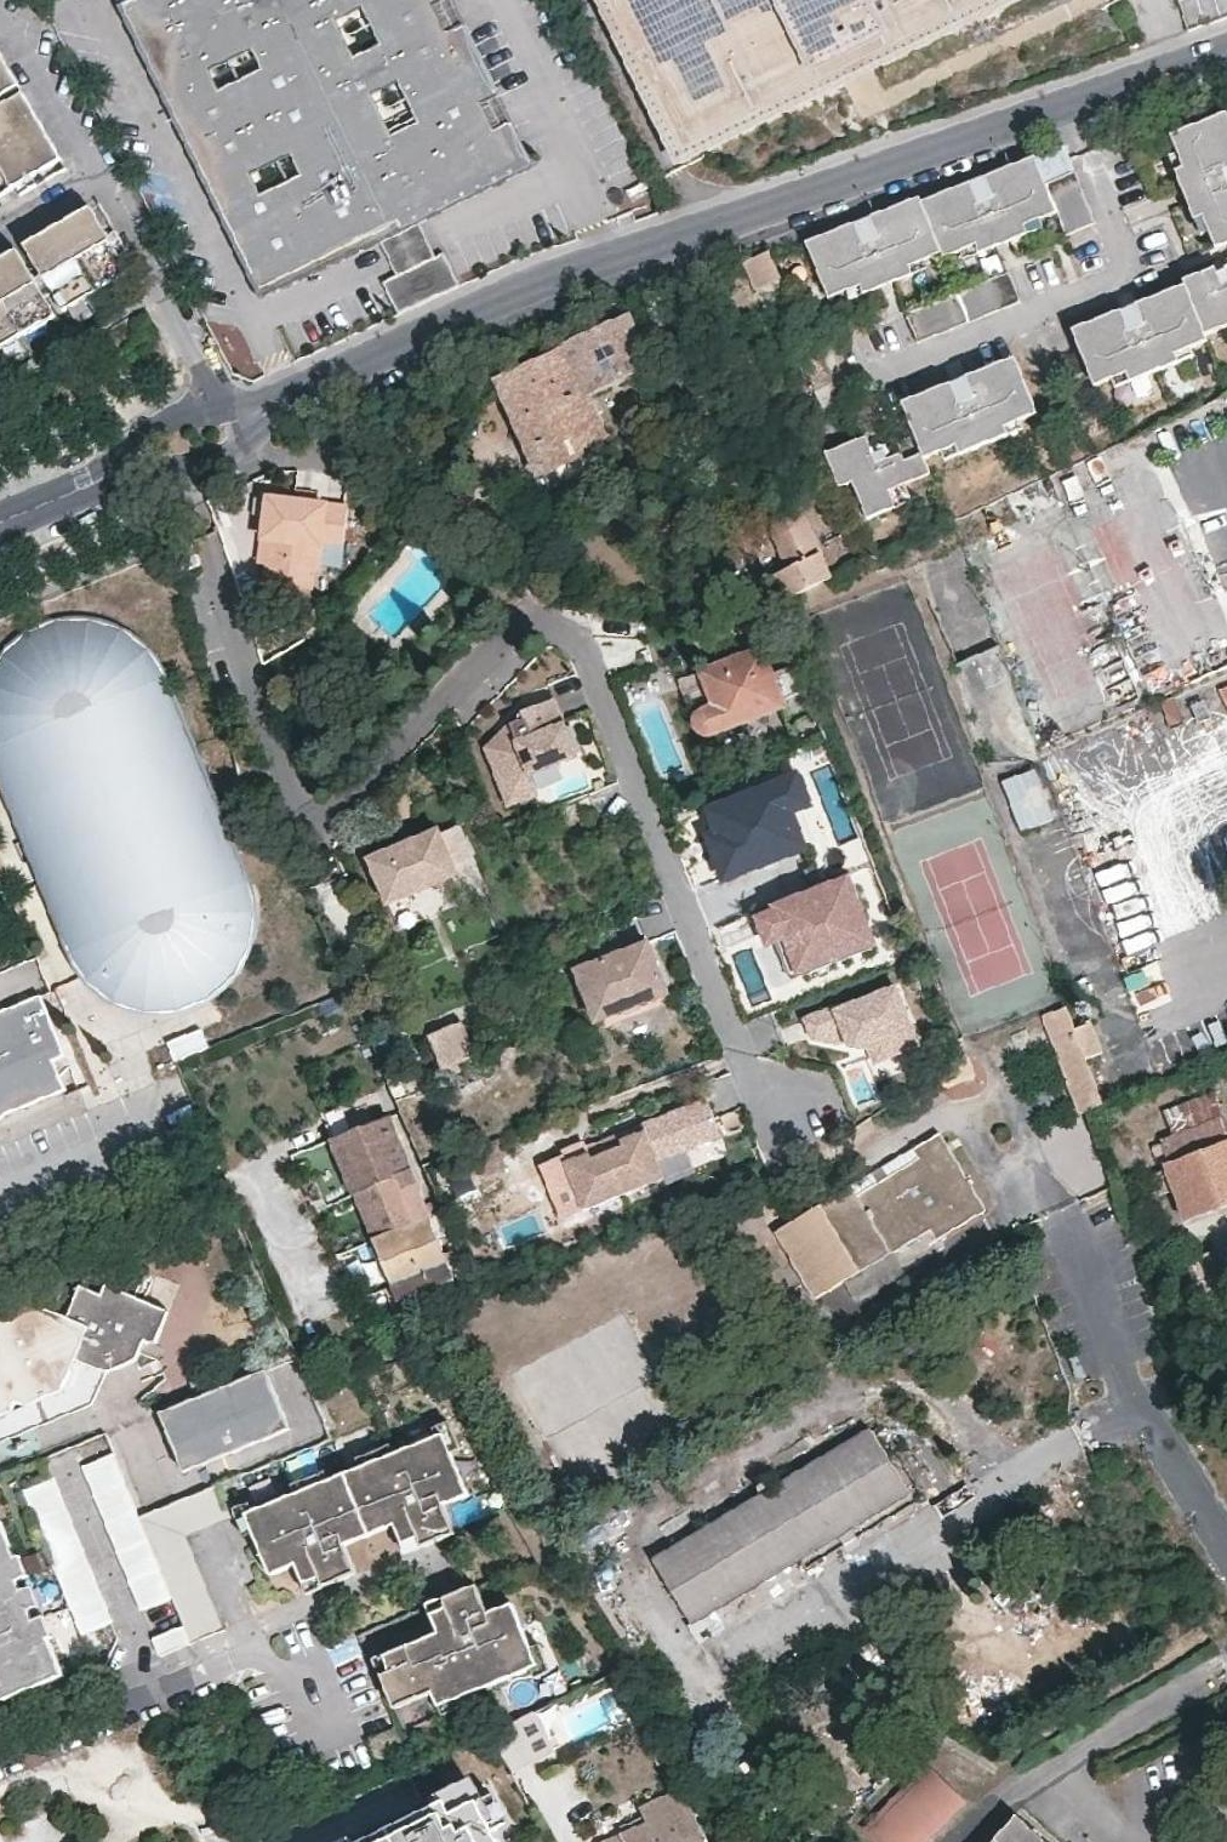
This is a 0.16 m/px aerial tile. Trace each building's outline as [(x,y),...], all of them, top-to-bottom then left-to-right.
[(125,5),(261,287),(519,161),(441,0),(136,0),(125,5)] [(683,154),(699,143),(726,127),(749,111),(772,98),(802,81),(841,60),(866,49),(896,34),(923,21),(953,7),(971,0),(607,0),(683,154)] [(0,53),(0,97),(20,86),(14,75),(0,53)] [(0,108),(0,152),(43,127),(35,113),(24,94),(0,108)] [(1225,114),(1169,137),(1175,152),(1207,233),(1214,250),(1226,245),(1226,187),(1221,189),(1216,175),(1226,170),(1226,119),(1225,114)] [(0,152),(0,196),(8,191),(15,187),(62,160),(53,144),(43,127),(0,152)] [(1037,145),(1044,176),(1073,169),(1065,138),(1037,145)] [(1207,233),(1175,152),(1166,156),(1199,237),(1207,233)] [(980,213),(968,184),(919,204),(917,199),(868,219),(879,248),(865,254),(853,225),(804,244),(827,301),(842,294),(924,262),(940,255),(942,260),(958,253),(1039,221),(1055,214),(1064,237),(1093,224),(1073,173),(1043,185),(1032,158),(983,178),(994,207),(980,213)] [(1216,175),(1221,189),(1226,187),(1226,170),(1216,175)] [(994,207),(983,178),(968,184),(980,213),(994,207)] [(118,254),(91,207),(58,226),(96,292),(129,273),(118,254)] [(879,248),(868,219),(853,225),(865,254),(879,248)] [(1039,221),(958,253),(961,262),(1042,230),(1039,221)] [(96,292),(58,226),(25,245),(63,311),(96,292)] [(17,249),(0,259),(0,296),(22,335),(55,316),(17,249)] [(777,275),(765,249),(744,259),(756,285),(777,275)] [(1211,265),(1213,269),(1220,286),(1226,283),(1226,259),(1211,265)] [(924,262),(842,294),(846,303),(927,270),(924,262)] [(1220,286),(1213,269),(1181,282),(1184,286),(1134,306),(1145,335),(1131,341),(1120,312),(1070,332),(1093,388),(1109,381),(1189,349),(1206,342),(1204,336),(1226,327),(1226,320),(1225,315),(1226,314),(1226,283),(1220,286)] [(1006,274),(904,315),(915,345),(1018,304),(1006,274)] [(0,296),(0,348),(22,335),(0,296)] [(602,326),(628,314),(623,303),(621,300),(595,311),(602,326)] [(1145,335),(1134,306),(1120,312),(1131,341),(1145,335)] [(646,355),(628,314),(602,326),(565,344),(567,346),(589,397),(652,369),(646,355)] [(589,397),(567,346),(496,379),(539,475),(541,474),(555,468),(561,484),(564,486),(603,469),(595,451),(609,444),(589,397)] [(1189,349),(1109,381),(1112,390),(1193,357),(1189,349)] [(1036,416),(1013,360),(964,379),(975,409),(961,414),(949,385),(900,405),(913,438),(895,445),(900,456),(876,465),(871,451),(869,451),(864,439),(824,455),(837,490),(851,484),(865,521),(894,510),(888,493),(929,477),(923,462),(938,455),(1020,423),(1036,416)] [(975,409),(964,379),(949,385),(961,414),(975,409)] [(1020,423),(938,455),(942,464),(1023,431),(1020,423)] [(555,468),(541,474),(550,490),(561,484),(555,468)] [(313,584),(315,565),(319,566),(323,535),(345,537),(349,504),(310,499),(309,504),(300,503),(301,498),(270,494),(262,559),(268,559),(266,578),(313,584)] [(830,578),(800,515),(792,514),(788,515),(784,517),(781,519),(778,522),(775,526),(774,531),(773,536),(775,541),(789,568),(777,573),(787,598),(830,578)] [(58,950),(65,960),(84,983),(110,999),(141,1007),(172,1005),(202,994),(226,974),(244,948),(252,918),(253,884),(170,680),(160,659),(144,639),(124,624),(100,614),(75,611),(50,614),(26,623),(5,638),(0,644),(0,800),(58,950)] [(817,718),(796,666),(775,674),(764,648),(699,673),(712,706),(697,712),(695,718),(695,722),(697,731),(705,737),(711,738),(783,710),(791,728),(817,718)] [(579,752),(556,688),(514,703),(485,740),(506,801),(536,791),(529,769),(579,752)] [(811,797),(797,764),(783,762),(692,796),(695,815),(688,816),(705,865),(713,864),(717,874),(808,844),(793,804),(811,797)] [(1038,763),(1002,773),(1016,828),(1053,818),(1038,763)] [(436,830),(366,860),(385,904),(456,874),(436,830)] [(791,973),(871,944),(845,869),(769,895),(772,902),(752,909),(763,941),(778,936),(791,973)] [(646,948),(575,976),(594,1026),(666,999),(646,948)] [(895,975),(806,1012),(814,1031),(863,1040),(871,1059),(908,1043),(901,1027),(914,1021),(895,975)] [(54,1093),(41,1063),(55,1057),(29,999),(0,1010),(0,1114),(54,1093)] [(1073,1029),(1066,1007),(1042,1017),(1079,1114),(1084,1111),(1102,1105),(1084,1059),(1073,1029)] [(458,1017),(419,1033),(436,1076),(476,1060),(458,1017)] [(1102,1053),(1091,1022),(1073,1029),(1084,1059),(1102,1053)] [(1163,1111),(1174,1141),(1226,1120),(1216,1092),(1163,1111)] [(702,1095),(640,1116),(647,1135),(652,1152),(714,1130),(702,1095)] [(334,1155),(352,1195),(376,1184),(409,1170),(387,1116),(328,1140),(334,1155)] [(1147,1150),(1155,1171),(1166,1167),(1187,1223),(1226,1208),(1226,1120),(1174,1141),(1147,1150)] [(773,1232),(793,1263),(814,1252),(836,1287),(842,1282),(889,1255),(930,1231),(936,1239),(985,1210),(939,1133),(913,1149),(919,1158),(857,1195),(851,1186),(773,1232)] [(652,1152),(647,1135),(623,1145),(620,1137),(603,1144),(624,1199),(664,1183),(652,1152)] [(624,1199),(603,1144),(586,1151),(588,1158),(565,1167),(584,1215),(624,1199)] [(913,1149),(851,1186),(857,1195),(919,1158),(913,1149)] [(395,1228),(370,1238),(390,1284),(444,1261),(442,1254),(453,1249),(438,1214),(429,1218),(409,1170),(376,1184),(395,1228)] [(376,1184),(352,1195),(370,1238),(395,1228),(376,1184)] [(465,1262),(458,1247),(453,1249),(442,1254),(444,1261),(390,1284),(397,1303),(453,1279),(449,1269),(465,1262)] [(814,1299),(836,1287),(814,1252),(793,1263),(814,1299)] [(1211,1253),(1191,1260),(1199,1283),(1219,1275),(1211,1253)] [(902,1276),(889,1255),(842,1282),(855,1303),(902,1276)] [(0,1309),(0,1414),(7,1411),(11,1400),(21,1406),(57,1391),(69,1360),(99,1372),(130,1360),(139,1338),(150,1341),(161,1309),(100,1282),(95,1294),(73,1285),(62,1316),(22,1300),(0,1309)] [(290,1427),(266,1369),(160,1413),(184,1470),(290,1427)] [(869,1429),(652,1560),(692,1626),(908,1495),(869,1429)] [(470,1496),(446,1435),(247,1513),(271,1575),(296,1565),(304,1584),(320,1577),(323,1586),(341,1579),(356,1574),(345,1545),(395,1525),(403,1545),(419,1538),(423,1547),(440,1541),(455,1535),(444,1506),(470,1496)] [(140,1606),(169,1594),(111,1450),(81,1462),(140,1606)] [(21,1486),(80,1631),(109,1619),(50,1475),(21,1486)] [(0,1531),(0,1700),(59,1675),(44,1638),(37,1641),(29,1622),(24,1611),(16,1592),(12,1581),(4,1562),(11,1559),(0,1531)] [(423,1547),(419,1538),(403,1545),(407,1554),(423,1547)] [(24,1577),(16,1557),(11,1559),(4,1562),(12,1581),(24,1577)] [(323,1586),(320,1577),(304,1584),(308,1593),(323,1586)] [(36,1606),(28,1587),(16,1592),(24,1611),(36,1606)] [(538,1668),(512,1605),(487,1615),(476,1587),(454,1596),(443,1600),(446,1609),(431,1616),(438,1635),(383,1656),(390,1673),(381,1677),(394,1709),(433,1693),(440,1707),(538,1668)] [(431,1616),(446,1609),(443,1600),(427,1606),(431,1616)] [(48,1636),(40,1617),(29,1622),(37,1641),(44,1638),(48,1636)] [(159,1654),(191,1642),(184,1624),(152,1636),(154,1639),(156,1646),(159,1654)] [(383,1656),(374,1660),(381,1677),(390,1673),(383,1656)] [(546,1737),(532,1708),(487,1730),(503,1759),(546,1737)] [(481,1761),(308,1841),(525,1841),(481,1761)] [(675,1781),(636,1800),(646,1821),(619,1833),(600,1841),(708,1841),(696,1816),(675,1781)] [(990,1841),(1044,1841),(1015,1815),(990,1841)]
